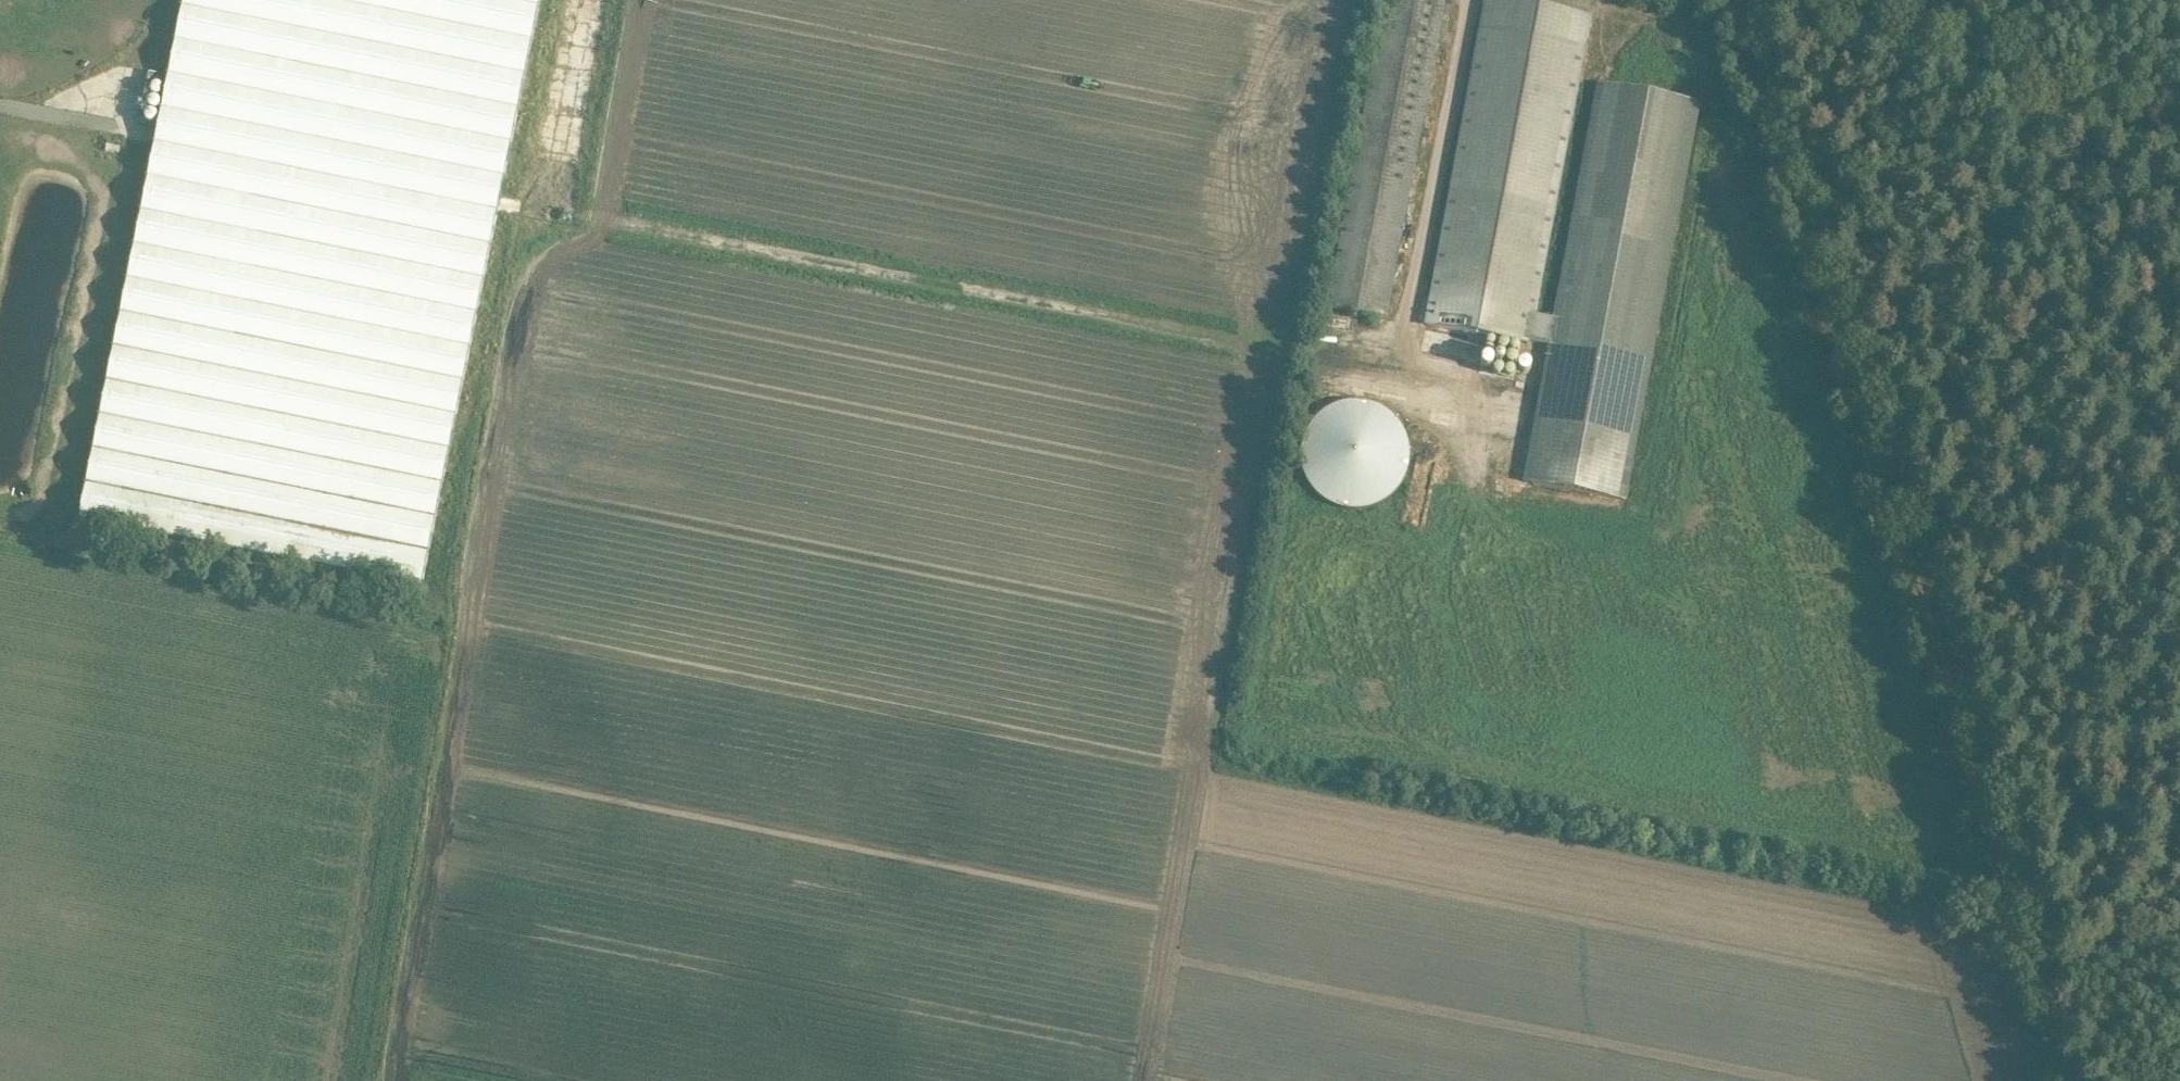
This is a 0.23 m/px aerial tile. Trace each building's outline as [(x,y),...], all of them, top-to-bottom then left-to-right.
[(170,77),(149,72),(140,122),(160,127),(80,526),(424,597),(543,0),(185,0),(170,77)] [(1329,305),(1385,315),(1444,0),(1386,0),(1329,305)] [(1539,392),(1643,412),(1701,102),(1597,83),(1553,317),(1537,314),(1593,14),(1516,0),(1485,0),(1424,325),(1531,345),(1532,341),(1548,344),(1539,392)] [(1626,499),(1643,412),(1539,392),(1523,480),(1626,499)] [(1299,495),(1392,509),(1406,414),(1313,400),(1299,495)]
